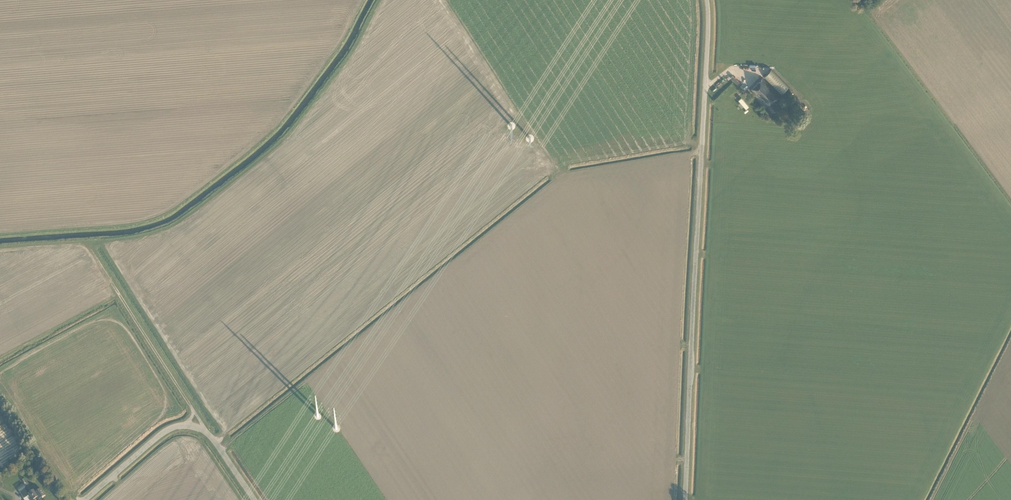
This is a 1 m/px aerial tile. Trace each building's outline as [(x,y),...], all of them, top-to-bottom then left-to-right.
[(768,72),(761,79),(779,97),(786,90),(768,72)] [(775,102),(779,98),(760,80),(753,88),(768,102),(766,104),(774,111),(779,106),(775,102)] [(37,498),(38,499),(39,499),(45,496),(41,489),(36,493),(34,490),(30,493),(26,488),(19,493),(24,499),(28,496),(29,498),(28,499),(29,499),(35,499),(37,498)]
